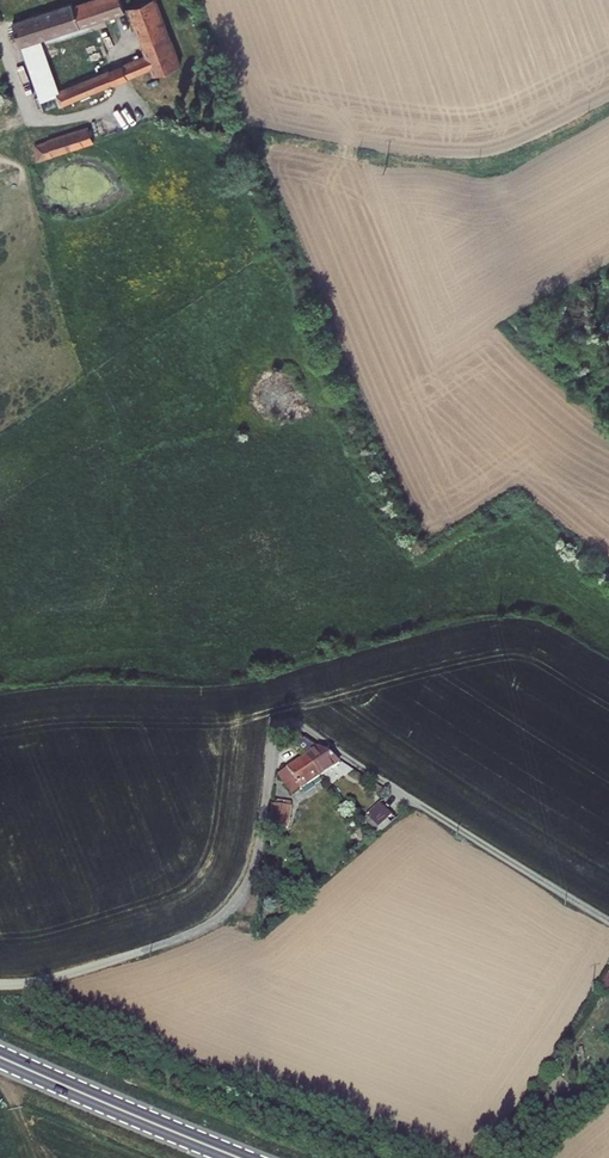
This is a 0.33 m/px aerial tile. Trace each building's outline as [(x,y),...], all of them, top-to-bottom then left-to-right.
[(25,43),(128,6),(126,0),(95,0),(78,6),(76,1),(16,21),(25,43)] [(120,64),(125,78),(138,72),(143,83),(160,76),(159,73),(184,63),(160,0),(141,0),(131,3),(150,52),(120,64)] [(29,55),(49,109),(113,83),(108,68),(64,85),(60,87),(59,83),(46,49),(29,55)] [(92,124),(40,143),(46,159),(98,139),(92,124)] [(309,757),(322,778),(342,765),(342,764),(307,740),(306,741),(298,733),(291,740),(309,757)] [(322,778),(309,757),(280,775),(294,796),(322,778)] [(394,817),(382,804),(370,816),(381,828),(394,817)] [(275,805),(272,827),(290,829),(293,808),(275,805)]
